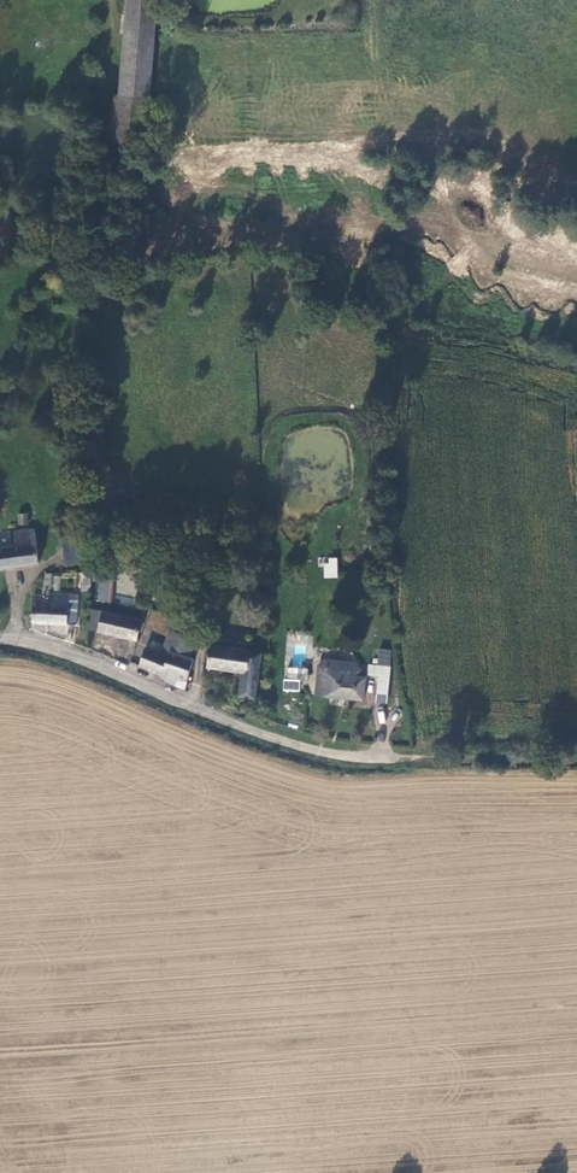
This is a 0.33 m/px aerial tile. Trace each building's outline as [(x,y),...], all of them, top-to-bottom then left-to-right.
[(118,98),(114,142),(141,144),(145,87),(145,0),(117,0),(118,98)] [(22,505),(12,506),(13,517),(23,516),(22,505)] [(33,555),(28,520),(7,523),(9,538),(0,540),(0,560),(33,555)] [(72,523),(56,525),(59,553),(75,551),(72,523)] [(106,559),(93,556),(85,592),(98,595),(103,573),(106,559)] [(236,569),(237,559),(227,557),(227,568),(236,569)] [(338,578),(338,558),(323,557),(323,578),(338,578)] [(44,585),(45,562),(40,563),(38,570),(37,575),(38,586),(28,587),(27,612),(28,612),(43,614),(59,615),(72,615),(74,586),(44,585)] [(85,605),(88,622),(134,631),(136,612),(99,604),(85,603),(85,605)] [(28,612),(27,620),(42,621),(43,614),(28,612)] [(170,623),(162,622),(158,646),(161,647),(166,643),(170,623)] [(191,634),(170,623),(166,643),(188,652),(191,634)] [(218,638),(207,637),(203,659),(239,663),(235,687),(251,690),(255,666),(253,665),(256,642),(236,640),(218,638)] [(132,651),(133,642),(116,638),(114,648),(132,651)] [(161,673),(179,681),(190,652),(188,652),(166,643),(161,647),(158,646),(141,639),(134,659),(153,667),(156,663),(161,665),(161,673)] [(307,691),(321,691),(355,692),(355,671),(349,671),(350,662),(345,656),(313,655),(308,661),(307,691)] [(361,670),(372,671),(372,670),(382,671),(383,661),(362,660),(361,670)] [(277,681),(295,681),(295,671),(279,670),(277,681)] [(372,671),(370,696),(381,696),(382,671),(372,670),(372,671)]
